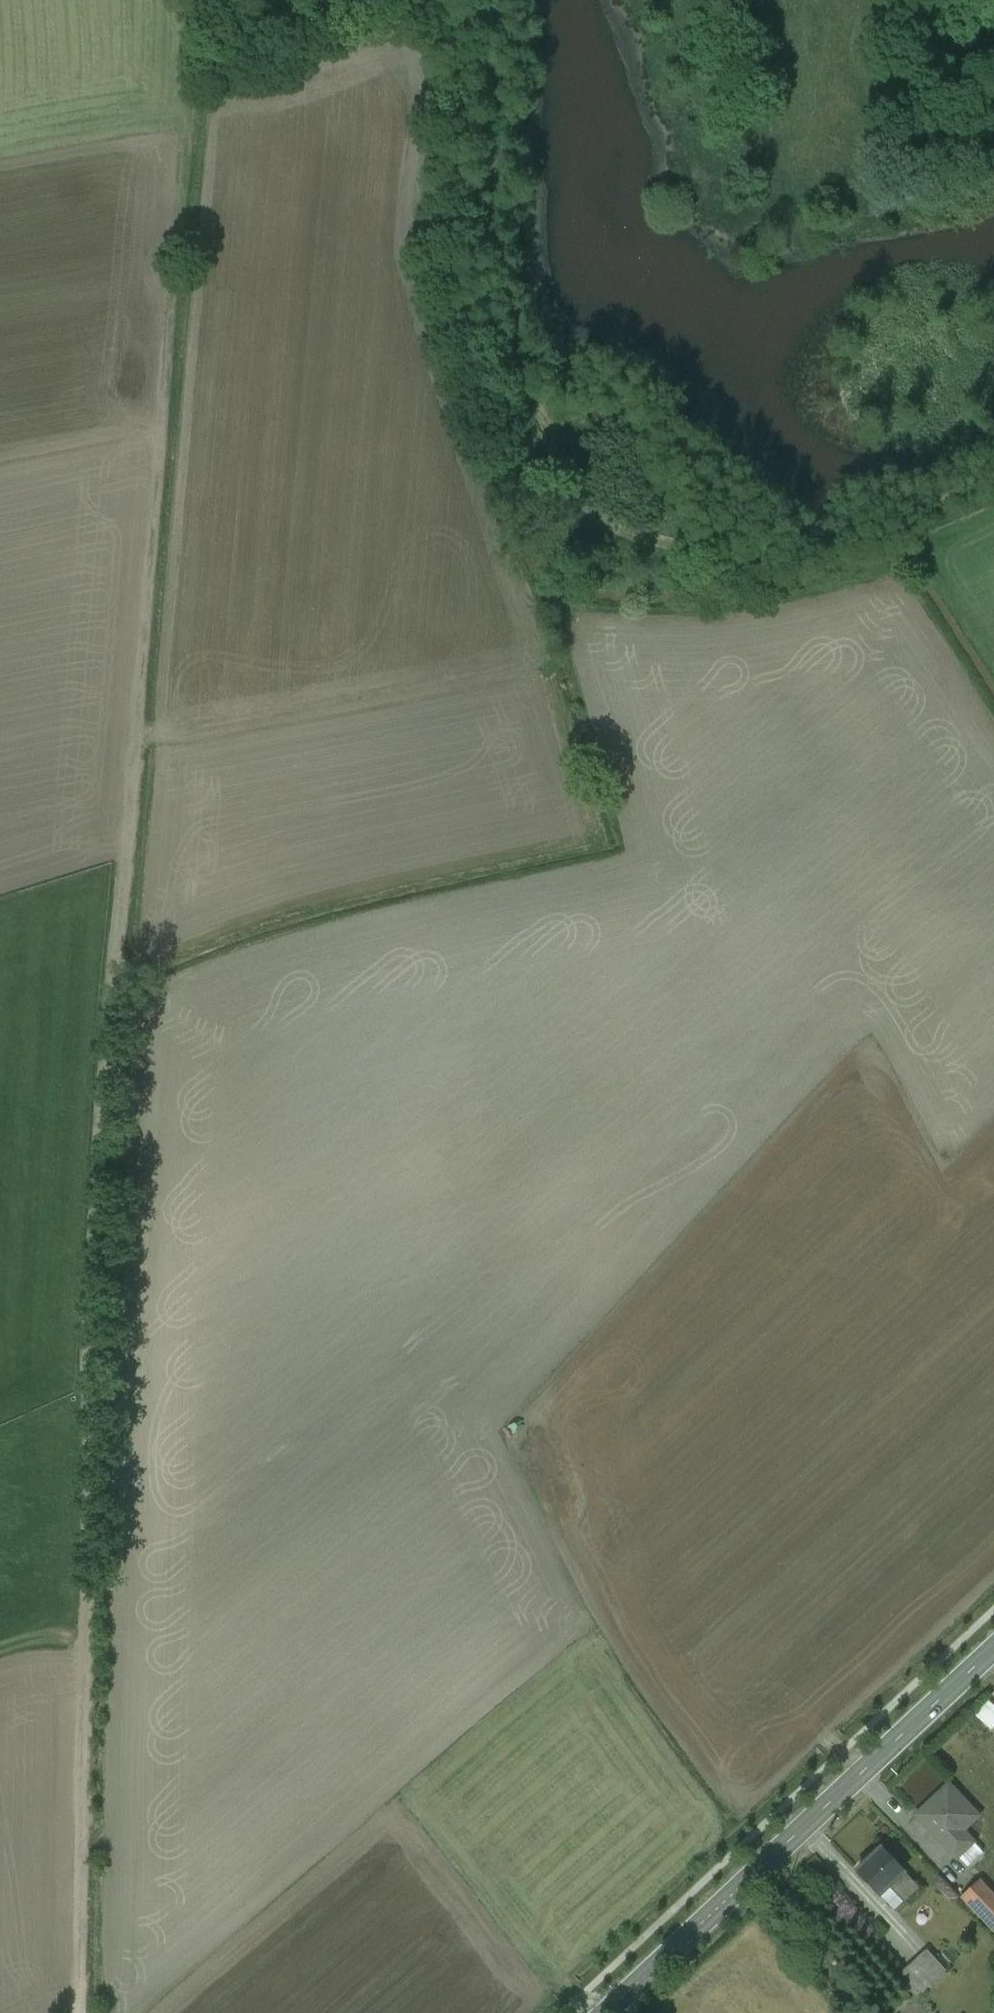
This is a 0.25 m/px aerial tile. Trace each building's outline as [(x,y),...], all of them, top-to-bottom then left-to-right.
[(910,1816),(954,1863),(976,1843),(963,1829),(978,1815),(946,1781),(910,1816)] [(901,1902),(916,1888),(878,1845),(851,1869),(876,1897),(888,1887),(901,1902)] [(965,1892),(993,1921),(993,1886),(983,1875),(965,1892)] [(939,1940),(919,1955),(941,1983),(961,1968),(939,1940)]
